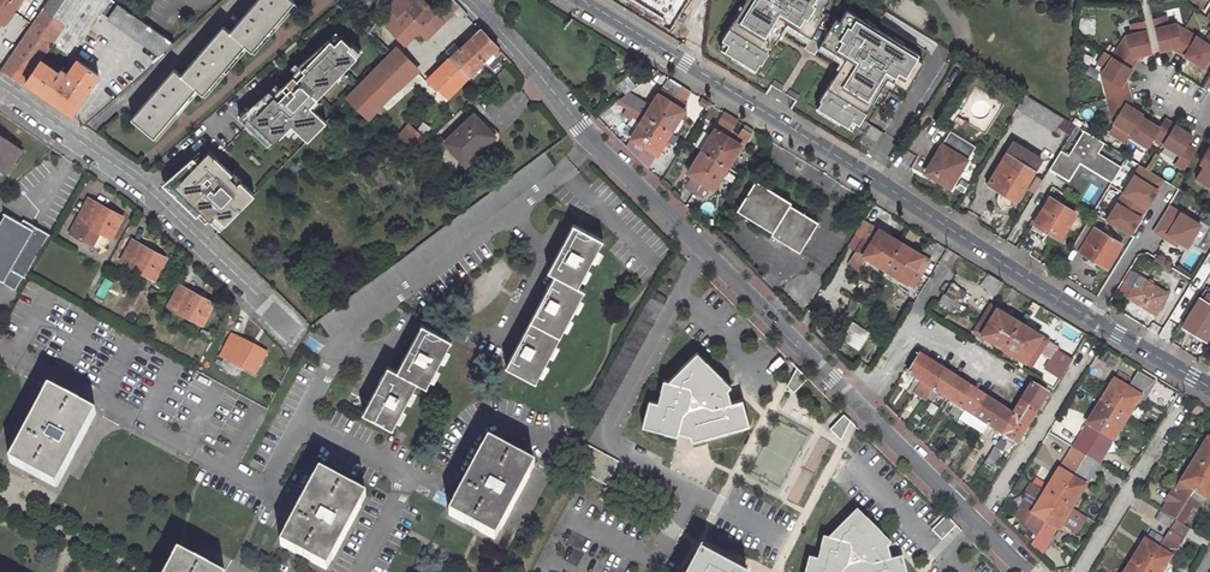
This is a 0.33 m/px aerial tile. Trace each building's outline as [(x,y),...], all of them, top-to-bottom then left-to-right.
[(0,69),(23,85),(24,86),(26,83),(25,83),(41,61),(41,59),(52,43),(65,53),(74,51),(101,13),(110,0),(48,0),(0,69)] [(4,24),(20,0),(0,0),(0,21),(4,24)] [(160,56),(174,44),(112,0),(110,0),(101,13),(160,56)] [(132,119),(154,137),(195,89),(202,95),(245,46),(252,52),(295,1),(293,0),(261,0),(231,34),(224,28),(181,77),(173,70),(132,119)] [(423,0),(399,0),(396,3),(407,12),(424,28),(428,24),(437,13),(423,0)] [(435,31),(445,23),(443,21),(460,6),(454,0),(450,0),(437,13),(428,24),(435,31)] [(742,7),(746,9),(739,21),(735,18),(722,41),(723,42),(728,45),(724,52),(750,68),(754,61),(760,64),(761,65),(775,42),(771,40),(778,29),(782,31),(784,28),(786,23),(811,38),(808,43),(804,49),(814,55),(818,49),(821,45),(845,59),(842,64),(840,67),(844,69),(837,81),(833,78),(819,101),(821,101),(826,105),(822,112),(848,127),(852,121),(857,124),(859,125),(873,102),(869,100),(876,89),(880,91),(887,78),(893,82),(896,77),(908,84),(922,62),(916,58),(918,54),(901,44),(900,46),(890,40),(892,38),(873,26),(871,28),(862,23),(863,20),(846,10),(839,22),(821,11),(828,0),(746,0),(742,7)] [(396,3),(388,11),(399,21),(407,12),(396,3)] [(742,7),(735,18),(739,21),(746,9),(742,7)] [(398,22),(415,37),(419,33),(424,28),(407,12),(399,21),(398,22)] [(1151,18),(1159,50),(1174,47),(1174,50),(1184,55),(1195,37),(1182,29),(1176,30),(1175,24),(1167,25),(1164,15),(1151,18)] [(392,17),(383,26),(384,27),(399,40),(406,47),(415,37),(398,22),(392,17)] [(863,20),(862,23),(871,28),(873,26),(863,20)] [(1132,34),(1124,36),(1125,42),(1120,44),(1112,57),(1130,68),(1136,59),(1135,56),(1150,52),(1143,20),(1130,23),(1132,34)] [(811,38),(786,23),(784,28),(808,43),(811,38)] [(419,33),(427,40),(435,31),(428,24),(424,28),(419,33)] [(499,48),(482,29),(467,44),(485,62),(486,61),(494,53),(498,56),(502,52),(498,49),(499,48)] [(782,31),(778,29),(771,40),(775,42),(778,37),(782,31)] [(1209,54),(1209,33),(1204,42),(1195,37),(1184,55),(1202,67),(1209,54)] [(293,123),(308,139),(327,119),(312,104),(359,55),(350,46),(353,44),(344,35),(337,42),(332,37),(301,64),(303,66),(283,86),(279,83),(273,90),(272,90),(276,94),(267,103),(262,99),(245,117),(249,122),(257,130),(261,126),(276,140),(293,123)] [(901,44),(892,38),(890,40),(900,46),(901,44)] [(723,42),(719,48),(724,52),(728,45),(723,42)] [(467,44),(429,81),(449,100),(469,79),(485,62),(467,44)] [(845,59),(821,45),(818,49),(842,64),(845,59)] [(392,53),(349,97),(370,117),(417,71),(394,50),(392,53)] [(1104,67),(1100,75),(1106,78),(1103,83),(1107,98),(1128,93),(1125,82),(1122,81),(1130,68),(1112,57),(1102,51),(1095,62),(1104,67)] [(486,61),(490,64),(498,56),(494,53),(486,61)] [(26,83),(71,115),(99,76),(77,61),(67,75),(61,70),(59,74),(41,61),(25,83),(26,83)] [(754,61),(750,68),(755,71),(760,64),(754,61)] [(837,73),(833,78),(837,81),(844,69),(840,67),(837,73)] [(628,76),(621,82),(628,92),(636,86),(628,76)] [(896,77),(893,82),(905,89),(908,84),(896,77)] [(453,103),(473,82),(469,79),(449,100),(453,103)] [(771,86),(781,92),(784,87),(774,81),(771,86)] [(660,92),(647,115),(630,105),(626,112),(635,118),(642,122),(633,137),(639,141),(636,145),(643,149),(651,154),(653,151),(658,154),(667,141),(674,145),(680,136),(673,131),(687,109),(681,106),(690,92),(675,82),(666,96),(660,92)] [(272,89),(262,99),(267,103),(276,94),(272,90),(273,90),(272,89)] [(869,100),(873,102),(880,91),(876,89),(869,100)] [(786,96),(796,101),(799,96),(790,90),(786,96)] [(1112,122),(1130,133),(1140,116),(1142,114),(1129,106),(1130,104),(1128,93),(1107,98),(1110,113),(1115,116),(1112,122)] [(1016,109),(1054,133),(1057,128),(1070,136),(1076,127),(1024,95),(1016,109)] [(822,112),(826,105),(821,101),(817,108),(822,112)] [(717,122),(732,129),(736,119),(722,112),(717,122)] [(475,115),(446,144),(467,165),(497,137),(475,115)] [(1147,147),(1153,137),(1162,143),(1173,124),(1164,118),(1158,128),(1140,116),(1130,133),(1128,135),(1147,147)] [(635,118),(626,133),(633,137),(642,122),(635,118)] [(852,121),(848,127),(853,130),(857,124),(852,121)] [(428,140),(410,123),(397,137),(415,154),(428,140)] [(1161,143),(1179,154),(1174,163),(1183,169),(1195,151),(1186,145),(1191,135),(1173,124),(1162,143),(1161,143)] [(871,126),(864,137),(876,144),(883,133),(871,126)] [(716,189),(743,147),(744,147),(752,134),(743,129),(738,136),(732,133),(730,137),(717,129),(690,173),(695,177),(688,187),(704,196),(710,186),(716,189)] [(1103,143),(1083,131),(1068,155),(1061,150),(1050,167),(1069,179),(1080,162),(1111,181),(1121,165),(1098,151),(1103,143)] [(5,174),(21,150),(0,135),(0,170),(5,174)] [(633,137),(627,146),(638,157),(643,149),(636,145),(639,141),(633,137)] [(872,204),(765,138),(707,227),(801,319),(872,204)] [(1041,160),(1013,143),(987,184),(1000,192),(998,194),(997,196),(997,200),(998,204),(1000,207),(1003,210),(1005,207),(1008,208),(1011,208),(1013,206),(1041,160)] [(1195,177),(1209,186),(1209,143),(1199,161),(1203,164),(1195,177)] [(966,160),(941,145),(924,173),(949,188),(966,160)] [(638,157),(645,163),(651,154),(643,149),(638,157)] [(175,178),(166,187),(173,194),(173,195),(179,200),(183,196),(200,212),(220,230),(254,196),(208,152),(197,163),(191,170),(187,165),(175,178)] [(187,165),(191,170),(197,163),(193,159),(187,165)] [(1164,181),(1138,165),(1120,193),(1146,209),(1164,181)] [(1079,205),(1054,189),(1039,215),(1053,224),(1064,231),(1079,205)] [(1146,209),(1120,193),(1104,219),(1130,235),(1146,209)] [(183,196),(179,200),(196,217),(200,212),(183,196)] [(91,199),(79,220),(71,235),(94,248),(101,232),(113,239),(124,218),(91,199)] [(1202,223),(1170,204),(1154,231),(1177,245),(1180,240),(1189,245),(1202,223)] [(49,234),(35,226),(33,230),(21,223),(5,214),(0,223),(0,281),(14,289),(19,281),(15,278),(18,273),(24,277),(49,234)] [(1053,224),(1039,215),(1034,221),(1049,231),(1053,224)] [(35,226),(23,219),(21,223),(33,230),(35,226)] [(866,256),(907,282),(912,274),(916,277),(923,267),(918,264),(923,257),(864,220),(848,245),(859,252),(866,256)] [(1121,244),(1086,223),(1071,247),(1106,268),(1121,244)] [(518,342),(505,366),(534,382),(584,290),(578,287),(603,240),(574,224),(561,247),(548,270),(555,274),(541,300),(518,342)] [(135,242),(124,262),(156,280),(167,261),(135,242)] [(859,252),(851,264),(858,268),(866,256),(859,252)] [(923,267),(928,260),(923,257),(918,264),(923,267)] [(1166,294),(1130,271),(1124,282),(1133,287),(1126,297),(1154,313),(1166,294)] [(907,282),(912,285),(916,277),(912,274),(907,282)] [(983,285),(990,289),(996,278),(990,274),(983,285)] [(997,293),(1003,283),(996,278),(990,289),(997,293)] [(1205,287),(1183,323),(1207,337),(1209,332),(1209,290),(1205,287)] [(180,289),(170,309),(205,328),(215,308),(180,289)] [(652,290),(581,417),(592,423),(595,425),(667,297),(652,290)] [(944,293),(938,302),(952,311),(958,302),(944,293)] [(993,304),(982,321),(988,325),(983,333),(1026,360),(1031,353),(1038,357),(1049,340),(993,304)] [(853,321),(842,338),(858,348),(868,332),(853,321)] [(982,321),(977,329),(983,333),(988,325),(982,321)] [(377,391),(364,415),(395,432),(420,385),(429,389),(454,342),(423,326),(410,349),(398,372),(389,367),(377,391)] [(234,339),(223,360),(256,378),(267,357),(234,339)] [(648,400),(642,428),(677,435),(679,432),(684,432),(690,433),(692,439),(748,424),(742,399),(729,400),(726,387),(728,384),(695,350),(666,380),(661,378),(656,401),(648,400)] [(1057,351),(1047,367),(1062,376),(1072,360),(1057,351)] [(1026,360),(1033,365),(1038,357),(1031,353),(1026,360)] [(1014,415),(920,355),(909,373),(915,378),(911,386),(933,400),(938,393),(955,403),(950,411),(960,418),(990,437),(995,429),(1017,444),(1049,394),(1034,384),(1014,415)] [(793,391),(806,378),(796,368),(787,385),(793,391)] [(1118,371),(1085,423),(1092,427),(1089,432),(1102,441),(1105,436),(1112,440),(1139,395),(1133,391),(1136,387),(1129,383),(1131,379),(1118,371)] [(30,426),(11,463),(58,487),(77,450),(96,414),(50,389),(30,426)] [(843,414),(830,428),(840,438),(849,421),(843,414)] [(1070,506),(1098,462),(1108,446),(1081,430),(1044,490),(1029,481),(1023,492),(1037,501),(1033,507),(1026,503),(1023,508),(1020,506),(1014,515),(1034,535),(1028,545),(1041,553),(1060,522),(1075,531),(1084,515),(1070,506)] [(1208,439),(1162,512),(1174,520),(1177,515),(1190,495),(1199,501),(1202,503),(1209,491),(1209,440),(1208,439)] [(487,440),(447,512),(494,538),(533,466),(487,440)] [(586,445),(574,467),(607,485),(619,463),(586,445)] [(996,447),(985,463),(995,468),(1005,452),(996,447)] [(320,471),(281,544),(327,569),(367,495),(320,471)] [(1191,505),(1195,507),(1199,501),(1190,495),(1177,515),(1183,519),(1191,505)] [(805,571),(905,571),(901,559),(890,562),(885,546),(888,544),(854,512),(825,540),(820,539),(815,562),(808,561),(805,571)] [(1159,513),(1155,519),(1168,527),(1172,521),(1159,513)] [(1086,516),(1082,523),(1093,529),(1097,523),(1086,516)] [(946,518),(933,530),(942,538),(954,525),(946,518)] [(1124,571),(1159,571),(1170,556),(1187,528),(1174,520),(1163,538),(1150,530),(1124,571)] [(180,552),(168,571),(218,571),(180,552)] [(701,552),(691,571),(738,571),(701,552)]
